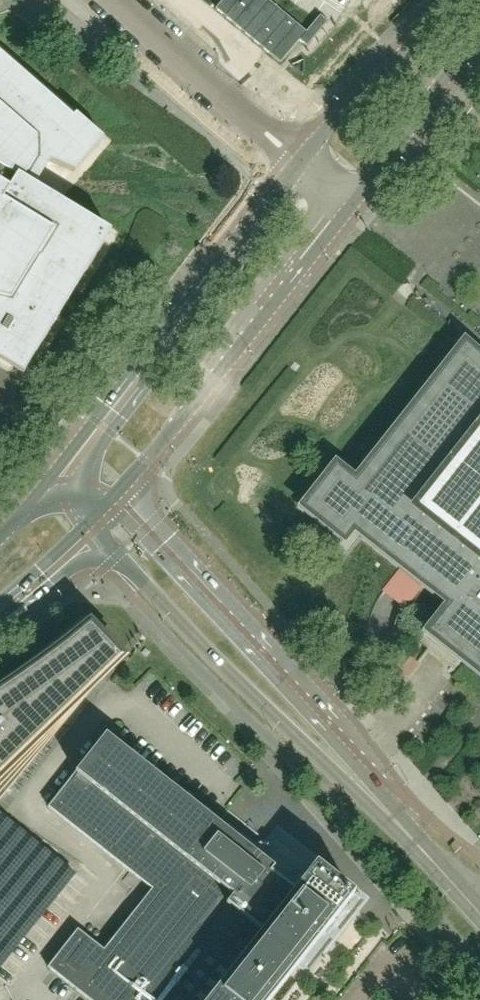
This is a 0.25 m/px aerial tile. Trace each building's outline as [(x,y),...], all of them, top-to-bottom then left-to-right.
[(268,0),(223,0),(215,9),(280,63),(299,41),(307,47),(327,22),(320,16),(316,21),(306,32),(268,0)] [(110,233),(35,187),(50,162),(74,173),(90,154),(94,150),(101,143),(100,142),(92,135),(79,123),(0,54),(0,358),(25,373),(48,334),(54,325),(90,266),(92,263),(99,252),(102,246),(110,233)] [(465,337),(412,402),(411,404),(354,474),(334,459),(296,506),(340,542),(334,550),(332,552),(344,562),(362,539),(398,568),(400,570),(407,574),(422,587),(443,603),(421,631),(434,642),(457,661),(463,665),(479,679),(479,350),(465,337)] [(120,658),(86,625),(50,653),(29,669),(3,688),(0,690),(0,782),(120,658)] [(299,950),(304,954),(314,942),(309,938),(313,932),(322,939),(355,898),(311,863),(310,865),(313,867),(282,906),(269,895),(249,879),(266,859),(264,857),(261,860),(107,738),(110,734),(108,733),(86,761),(86,760),(46,810),(50,812),(52,810),(125,868),(152,889),(103,951),(79,932),(81,929),(79,928),(46,970),(48,971),(50,969),(91,999),(273,999),(303,962),(295,955),(299,950)]
